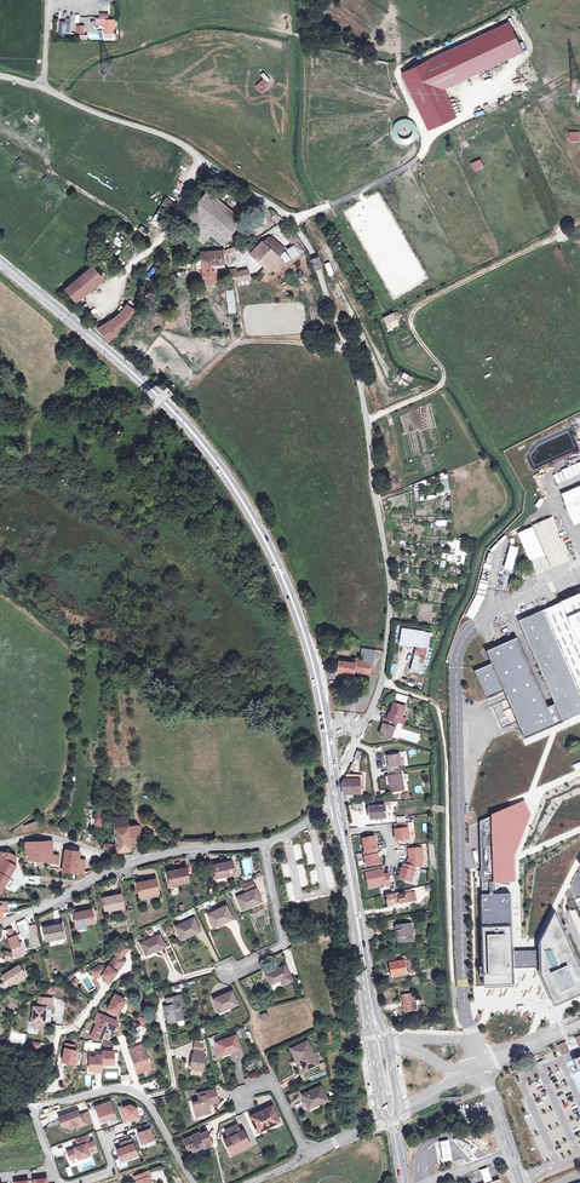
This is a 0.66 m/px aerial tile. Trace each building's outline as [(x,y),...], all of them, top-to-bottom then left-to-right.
[(510,22),(401,73),(428,130),(456,117),(443,90),(523,52),(510,22)] [(263,78),(258,83),(262,87),(267,82),(263,78)] [(397,146),(418,139),(411,118),(404,120),(404,122),(391,126),(397,146)] [(569,141),(578,141),(578,133),(569,132),(569,141)] [(206,192),(186,217),(192,222),(210,237),(221,246),(242,220),(206,192)] [(156,215),(158,216),(166,221),(169,222),(173,214),(170,212),(175,203),(165,198),(156,215)] [(283,220),(274,213),(271,218),(278,224),(283,220)] [(164,225),(166,221),(158,216),(155,220),(164,225)] [(192,222),(184,231),(202,246),(210,237),(192,222)] [(307,253),(294,234),(287,239),(299,256),(307,253)] [(282,262),(292,259),(269,237),(261,243),(282,262)] [(270,274),(282,262),(261,243),(261,242),(249,254),(264,268),(270,274)] [(238,245),(225,250),(224,251),(224,255),(239,249),(238,245)] [(222,252),(217,252),(201,253),(201,261),(210,260),(210,263),(215,262),(215,268),(223,268),(223,267),(222,252)] [(203,283),(216,282),(215,268),(215,262),(210,263),(210,260),(201,261),(203,283)] [(64,290),(69,295),(75,303),(102,281),(91,268),(64,290)] [(265,280),(268,276),(270,274),(264,268),(259,273),(258,274),(265,280)] [(237,271),(228,273),(230,282),(250,278),(247,269),(237,271)] [(234,290),(226,290),(227,314),(236,313),(234,290)] [(96,329),(108,343),(117,336),(116,334),(128,325),(136,312),(126,305),(122,312),(115,318),(113,316),(111,317),(113,320),(96,329)] [(386,325),(396,320),(393,313),(383,318),(386,325)] [(398,325),(396,320),(386,325),(388,330),(398,325)] [(404,373),(401,377),(410,382),(413,378),(404,373)] [(445,431),(447,443),(454,441),(452,430),(445,431)] [(553,476),(558,484),(579,474),(579,463),(553,476)] [(574,525),(579,523),(579,487),(562,495),(565,503),(574,525)] [(551,519),(548,520),(566,561),(569,560),(551,519)] [(548,520),(536,525),(520,533),(538,575),(566,561),(548,520)] [(456,549),(456,553),(462,554),(463,548),(460,548),(460,542),(453,541),(452,548),(456,549)] [(489,551),(492,553),(492,554),(498,548),(495,545),(489,551)] [(506,569),(515,570),(518,547),(509,546),(506,569)] [(483,599),(486,589),(488,583),(480,581),(476,597),(466,615),(473,619),(483,599)] [(434,601),(442,602),(444,593),(435,592),(434,601)] [(555,596),(558,603),(565,600),(562,593),(555,596)] [(519,622),(555,704),(548,707),(518,638),(486,652),(491,663),(473,671),(486,699),(503,691),(507,699),(519,694),(532,723),(520,728),(525,739),(579,715),(579,595),(519,622)] [(410,646),(417,647),(422,648),(425,633),(403,629),(400,645),(406,646),(406,647),(410,648),(410,646)] [(421,673),(427,649),(422,648),(417,647),(410,671),(421,673)] [(339,658),(337,672),(353,674),(354,672),(370,674),(371,663),(373,663),(375,650),(362,648),(361,653),(364,654),(363,662),(360,661),(360,658),(356,658),(355,661),(339,658)] [(519,694),(507,699),(520,728),(532,723),(519,694)] [(389,719),(398,723),(402,724),(407,708),(396,704),(394,710),(392,709),(389,719)] [(384,725),(383,729),(381,734),(392,739),(398,723),(389,719),(385,718),(382,724),(384,725)] [(493,762),(504,790),(539,776),(537,770),(557,762),(559,768),(565,766),(557,743),(540,750),(536,739),(525,743),(531,760),(527,762),(515,731),(493,739),(501,759),(493,762)] [(390,763),(391,767),(392,772),(400,770),(400,766),(402,765),(401,755),(389,757),(390,763)] [(405,791),(402,770),(400,770),(392,772),(392,776),(390,776),(392,792),(405,791)] [(347,774),(345,780),(360,780),(360,785),(364,785),(363,775),(347,774)] [(360,780),(345,780),(343,783),(345,794),(361,793),(360,785),(360,780)] [(479,782),(479,793),(496,792),(496,781),(479,782)] [(419,785),(414,787),(416,794),(422,791),(419,785)] [(390,802),(370,804),(371,820),(387,818),(386,806),(391,806),(390,802)] [(527,816),(521,804),(480,821),(482,887),(512,885),(510,856),(527,816)] [(116,847),(109,845),(108,850),(116,852),(131,850),(131,845),(130,837),(139,836),(137,825),(128,826),(127,817),(110,820),(111,824),(113,824),(116,847)] [(24,826),(26,831),(38,826),(36,822),(24,826)] [(408,823),(395,825),(397,840),(409,839),(408,823)] [(140,844),(139,836),(130,837),(131,845),(140,844)] [(575,858),(579,856),(579,851),(574,839),(567,843),(575,858)] [(26,842),(25,850),(25,853),(25,860),(36,861),(36,865),(39,865),(39,862),(45,862),(58,862),(58,857),(56,856),(56,858),(50,858),(52,841),(26,842)] [(376,849),(364,852),(366,866),(379,864),(378,854),(377,854),(376,849)] [(407,860),(406,865),(415,867),(420,868),(423,861),(422,849),(408,850),(409,860),(407,860)] [(79,852),(66,850),(65,858),(63,869),(83,872),(85,861),(78,860),(79,852)] [(5,860),(14,864),(16,856),(8,853),(0,852),(0,868),(5,860)] [(9,878),(16,866),(14,864),(5,860),(0,868),(0,873),(9,878)] [(232,861),(213,865),(215,877),(225,874),(226,876),(235,874),(232,861)] [(406,865),(404,864),(402,868),(399,879),(411,882),(415,867),(406,865)] [(186,868),(167,872),(170,884),(179,882),(180,884),(189,882),(186,868)] [(382,869),(365,873),(368,887),(385,884),(385,886),(390,885),(390,883),(388,874),(383,875),(382,869)] [(9,878),(0,873),(0,894),(9,878)] [(225,874),(215,877),(217,883),(227,880),(226,876),(225,874)] [(536,876),(521,877),(522,886),(537,885),(536,876)] [(156,879),(137,883),(139,896),(149,893),(149,895),(158,893),(156,879)] [(255,889),(237,898),(242,909),(251,904),(252,906),(261,901),(255,889)] [(400,893),(388,895),(390,906),(396,905),(395,899),(400,898),(401,903),(415,900),(413,892),(411,893),(400,895),(400,893)] [(535,968),(534,953),(515,954),(513,894),(485,895),(488,989),(518,988),(518,969),(535,968)] [(121,895),(102,899),(104,910),(110,909),(110,911),(124,908),(121,895)] [(555,902),(537,940),(534,953),(535,968),(534,978),(553,1011),(579,1000),(579,956),(555,902)] [(226,906),(208,915),(213,926),(222,922),(223,923),(232,919),(226,906)] [(95,923),(92,909),(73,913),(75,925),(85,923),(85,925),(95,923)] [(187,912),(176,917),(177,921),(180,919),(180,920),(189,917),(187,912)] [(194,918),(175,927),(181,938),(190,934),(190,935),(200,931),(194,918)] [(62,924),(43,928),(45,940),(55,938),(55,939),(65,937),(62,924)] [(412,924),(399,926),(400,932),(397,933),(398,943),(415,941),(412,924)] [(13,929),(8,930),(10,938),(16,936),(13,929)] [(41,949),(38,933),(32,935),(34,944),(35,944),(37,950),(41,949)] [(159,935),(140,943),(145,955),(155,950),(156,951),(165,947),(159,935)] [(23,955),(22,952),(16,936),(10,938),(8,939),(16,957),(23,955)] [(110,950),(114,953),(116,951),(123,955),(128,948),(122,944),(110,950)] [(99,965),(95,968),(100,976),(101,975),(105,978),(110,981),(115,974),(113,973),(115,971),(117,972),(125,961),(121,958),(123,955),(116,951),(114,953),(116,955),(106,968),(103,965),(99,965)] [(413,973),(410,960),(405,961),(407,974),(413,973)] [(406,974),(407,974),(405,961),(397,962),(391,963),(394,976),(406,974)] [(9,984),(23,975),(24,974),(19,965),(2,976),(8,985),(9,984)] [(292,981),(285,966),(266,975),(270,984),(280,979),(283,985),(292,981)] [(100,976),(95,968),(91,971),(96,978),(100,976)] [(25,978),(23,975),(9,984),(11,987),(25,978)] [(77,986),(80,982),(75,978),(71,983),(77,986)] [(88,992),(95,987),(90,979),(83,984),(88,992)] [(231,992),(213,999),(218,1010),(227,1007),(227,1008),(237,1004),(231,992)] [(413,994),(404,996),(406,1012),(419,1010),(417,1000),(416,1001),(415,996),(413,996),(413,994)] [(125,1000),(124,999),(122,998),(115,995),(113,998),(112,1000),(107,1009),(109,1010),(107,1012),(111,1014),(112,1012),(116,1014),(117,1014),(125,1000)] [(183,1019),(179,1007),(178,1003),(182,1002),(180,995),(172,997),(174,1004),(168,1006),(164,1007),(168,1023),(183,1019)] [(166,999),(168,1006),(174,1004),(172,997),(166,999)] [(41,999),(40,1005),(36,1004),(34,1020),(36,1020),(35,1025),(38,1026),(44,1027),(48,1006),(54,1007),(54,1001),(46,1000),(41,999)] [(113,1027),(116,1020),(98,1013),(95,1020),(97,1021),(91,1036),(100,1040),(104,1034),(107,1025),(113,1027)] [(139,1016),(136,1022),(144,1026),(147,1020),(139,1016)] [(34,1020),(31,1019),(29,1028),(31,1029),(38,1030),(38,1026),(35,1025),(36,1020),(34,1020)] [(330,1031),(323,1032),(325,1044),(332,1042),(330,1031)] [(216,1038),(217,1042),(234,1036),(232,1032),(216,1038)] [(234,1036),(217,1042),(216,1042),(220,1054),(230,1050),(230,1052),(240,1048),(235,1036),(234,1036)] [(570,1049),(577,1045),(574,1038),(566,1042),(570,1049)] [(300,1059),(305,1070),(317,1064),(306,1041),(292,1048),(297,1060),(300,1059)] [(566,1042),(558,1046),(562,1056),(571,1052),(566,1042)] [(128,1049),(130,1053),(144,1048),(145,1043),(128,1049)] [(75,1046),(66,1044),(63,1062),(74,1064),(77,1051),(74,1050),(75,1046)] [(144,1048),(130,1053),(137,1074),(151,1069),(144,1048)] [(288,1050),(299,1073),(305,1070),(300,1059),(297,1060),(292,1048),(288,1050)] [(204,1051),(195,1049),(194,1054),(193,1054),(190,1068),(203,1070),(205,1056),(203,1056),(204,1051)] [(103,1056),(102,1064),(114,1065),(114,1052),(103,1052),(103,1056)] [(97,1058),(90,1057),(89,1070),(96,1070),(98,1070),(98,1073),(102,1073),(102,1064),(103,1056),(97,1055),(97,1058)] [(320,1071),(317,1064),(305,1070),(299,1073),(302,1079),(320,1071)] [(552,1088),(567,1083),(562,1069),(547,1073),(552,1088)] [(540,1077),(526,1083),(532,1098),(546,1092),(540,1077)] [(320,1088),(303,1096),(308,1107),(317,1103),(317,1104),(326,1100),(320,1088)] [(214,1089),(198,1093),(200,1100),(193,1102),(197,1116),(211,1113),(208,1105),(218,1102),(214,1089)] [(110,1101),(96,1106),(98,1111),(97,1113),(101,1123),(106,1121),(106,1119),(115,1116),(110,1101)] [(141,1119),(136,1103),(119,1108),(124,1124),(141,1119)] [(272,1106),(250,1116),(256,1129),(271,1123),(272,1124),(279,1121),(272,1106)] [(77,1110),(59,1117),(60,1122),(63,1121),(64,1125),(68,1127),(76,1124),(77,1127),(88,1123),(84,1113),(79,1115),(77,1110)] [(579,1149),(579,1117),(568,1122),(579,1149)] [(141,1131),(138,1132),(142,1143),(154,1139),(148,1123),(139,1127),(141,1131)] [(236,1124),(225,1130),(228,1137),(224,1139),(230,1152),(241,1146),(243,1148),(249,1145),(242,1130),(240,1131),(236,1124)] [(12,1140),(11,1130),(0,1132),(0,1142),(12,1140)] [(183,1140),(186,1146),(189,1145),(191,1151),(203,1146),(203,1148),(211,1144),(205,1132),(198,1136),(197,1134),(183,1140)] [(87,1134),(75,1138),(78,1147),(67,1151),(70,1159),(77,1156),(78,1159),(89,1154),(88,1152),(96,1150),(92,1141),(90,1142),(87,1134)] [(131,1139),(122,1142),(124,1147),(122,1147),(116,1149),(120,1160),(137,1155),(131,1139)] [(449,1140),(441,1142),(444,1162),(453,1161),(449,1140)] [(539,1147),(544,1160),(551,1158),(545,1144),(539,1147)] [(189,1145),(186,1146),(190,1155),(204,1149),(203,1148),(203,1146),(191,1151),(189,1145)] [(137,1182),(151,1182),(147,1172),(135,1176),(137,1182)]
